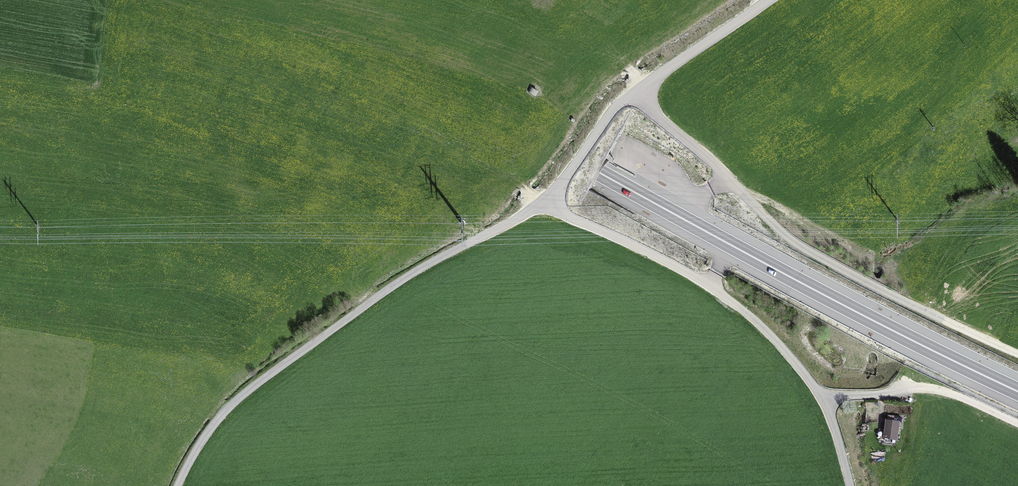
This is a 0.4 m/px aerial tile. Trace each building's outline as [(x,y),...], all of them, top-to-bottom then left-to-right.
[(898,423),(887,422),(885,439),(895,440),(898,423)]
